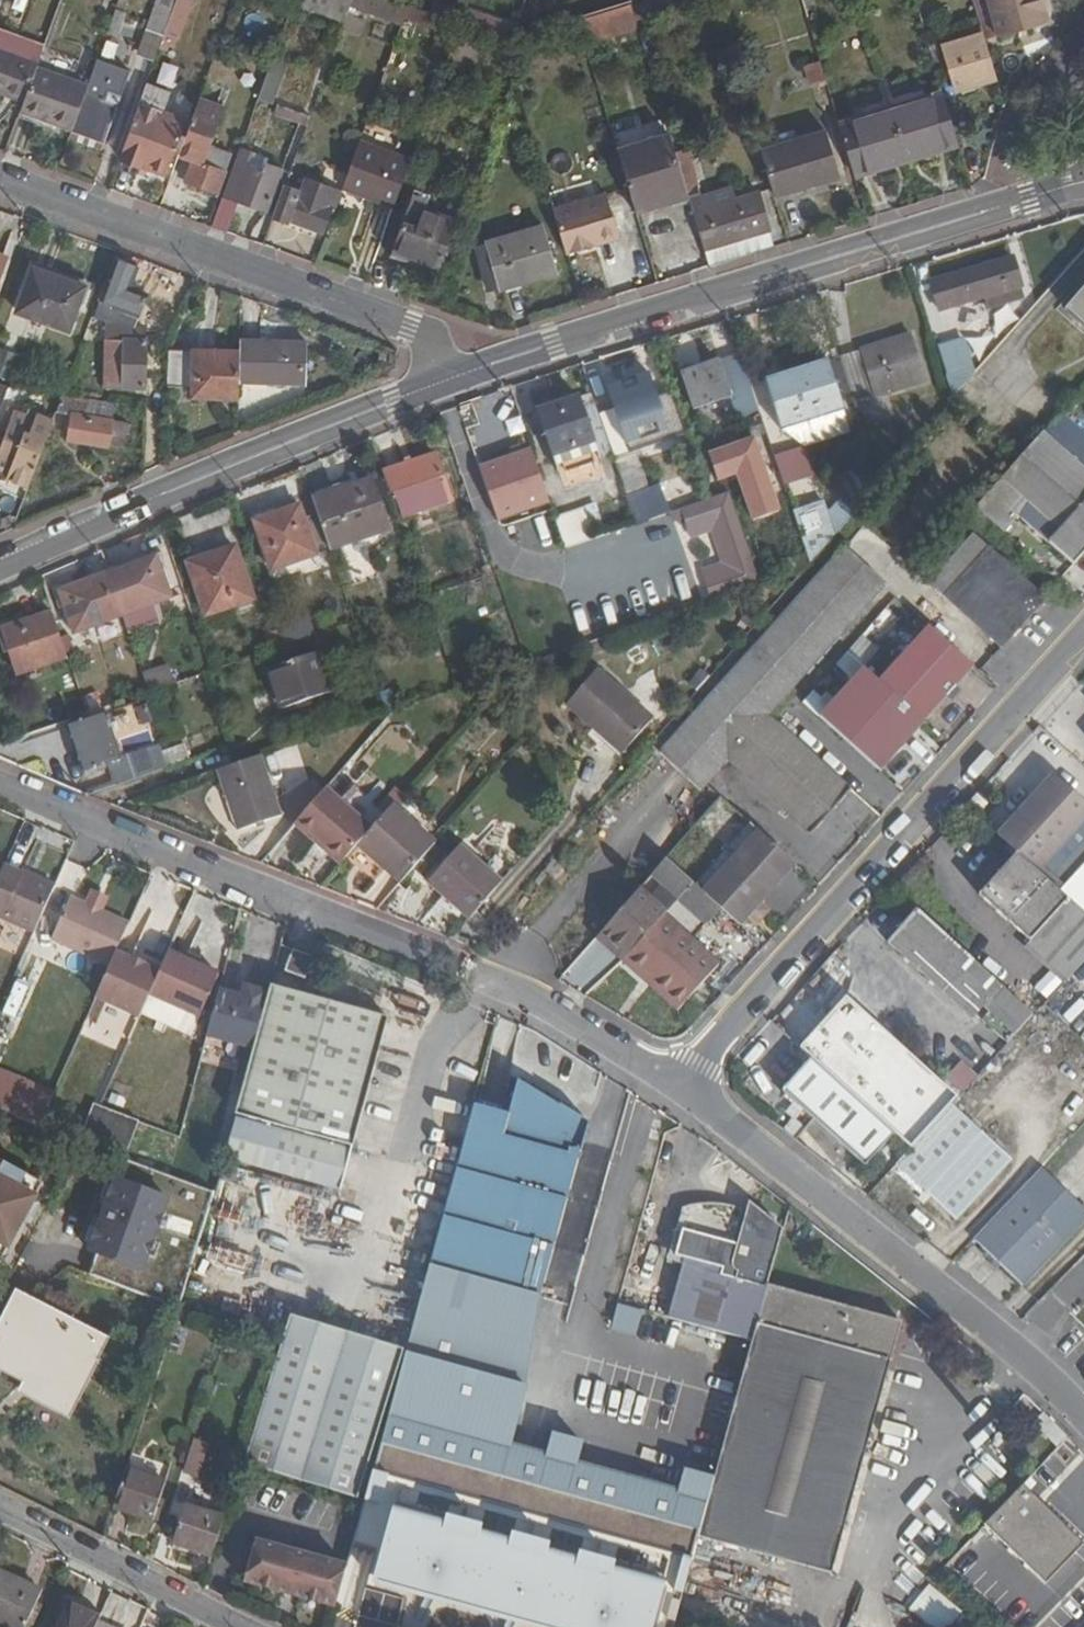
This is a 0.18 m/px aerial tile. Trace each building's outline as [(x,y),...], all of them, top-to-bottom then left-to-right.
[(97,5),(110,9),(113,0),(99,0),(97,5)] [(152,26),(168,33),(180,0),(161,0),(152,26)] [(359,0),(307,0),(305,5),(351,21),(356,6),(359,0)] [(415,7),(397,0),(359,0),(356,6),(409,25),(411,19),(415,7)] [(1045,0),(991,0),(1003,39),(1052,24),(1045,0)] [(435,14),(444,17),(448,7),(439,4),(435,14)] [(644,30),(637,6),(584,22),(591,46),(644,30)] [(435,14),(415,7),(411,19),(446,31),(450,20),(444,17),(435,14)] [(135,11),(125,8),(117,31),(127,35),(135,11)] [(476,14),(471,27),(497,37),(502,24),(476,14)] [(961,95),(1001,82),(987,38),(948,49),(961,95)] [(14,95),(16,89),(35,95),(45,68),(46,64),(0,48),(0,90),(14,95)] [(97,87),(82,126),(112,137),(113,138),(124,107),(113,103),(117,90),(128,95),(138,68),(108,57),(97,87)] [(152,76),(173,83),(179,67),(158,60),(152,76)] [(654,64),(659,79),(669,76),(665,61),(654,64)] [(816,83),(831,79),(825,62),(811,66),(816,83)] [(288,69),(276,64),(264,97),(276,101),(288,69)] [(33,102),(29,112),(81,130),(82,126),(97,87),(45,68),(35,95),(33,102)] [(16,89),(14,95),(33,102),(35,95),(16,89)] [(124,107),(128,95),(117,90),(113,103),(124,107)] [(910,157),(962,142),(948,95),(896,110),(910,157)] [(155,158),(152,167),(171,173),(190,117),(146,102),(129,147),(155,158)] [(204,102),(185,154),(204,161),(197,182),(224,192),(238,154),(216,146),(228,111),(204,102)] [(859,173),(910,157),(896,110),(845,125),(859,173)] [(81,130),(79,135),(109,145),(112,137),(82,126),(81,130)] [(792,141),(802,137),(798,126),(788,129),(792,141)] [(762,138),(765,149),(792,141),(788,129),(762,138)] [(792,141),(806,187),(845,176),(831,129),(802,137),(792,141)] [(676,204),(695,198),(682,153),(676,134),(623,151),(639,205),(672,196),(676,204)] [(765,149),(779,194),(806,187),(792,141),(765,149)] [(349,189),(401,207),(417,162),(366,144),(349,189)] [(129,147),(126,157),(152,167),(155,158),(129,147)] [(695,198),(711,250),(774,231),(762,192),(740,199),(713,207),(707,209),(703,197),(708,196),(693,150),(682,153),(695,198)] [(242,157),(233,181),(245,185),(240,197),(275,209),(285,180),(267,173),(265,180),(252,174),(255,161),(242,157)] [(338,206),(342,208),(349,190),(314,178),(309,189),(293,183),(281,215),(298,221),(299,218),(329,229),(338,206)] [(233,181),(227,199),(238,203),(240,197),(245,185),(233,181)] [(713,207),(740,199),(738,189),(711,196),(713,207)] [(561,206),(573,250),(628,236),(615,192),(561,206)] [(397,257),(433,270),(437,260),(449,264),(464,221),(432,209),(435,200),(419,194),(397,257)] [(639,205),(642,215),(676,204),(672,196),(639,205)] [(227,199),(217,226),(231,231),(237,215),(234,212),(238,203),(227,199)] [(559,272),(546,228),(490,243),(504,288),(559,272)] [(711,250),(716,266),(767,251),(779,247),(774,231),(711,250)] [(504,288),(490,243),(479,247),(492,291),(504,288)] [(1060,280),(1073,290),(1083,276),(1083,256),(1080,253),(1060,280)] [(128,259),(120,256),(98,315),(112,321),(115,322),(142,326),(147,313),(154,293),(143,288),(139,281),(144,265),(128,259)] [(936,284),(943,307),(1024,282),(1017,259),(936,284)] [(437,260),(433,270),(445,274),(449,264),(437,260)] [(87,288),(30,268),(12,316),(69,337),(87,288)] [(1024,282),(943,307),(945,312),(988,299),(1026,287),(1024,282)] [(1026,287),(988,299),(992,313),(1030,302),(1026,287)] [(1067,312),(1083,326),(1083,293),(1067,312)] [(151,385),(152,327),(142,326),(115,322),(112,321),(111,384),(151,385)] [(865,353),(878,396),(931,381),(918,337),(865,353)] [(959,344),(942,349),(950,377),(967,372),(959,344)] [(315,347),(249,345),(249,351),(248,381),(313,382),(315,347)] [(2,347),(0,351),(0,377),(9,380),(18,353),(2,347)] [(200,349),(177,349),(175,389),(200,390),(200,396),(247,397),(248,381),(249,351),(200,349)] [(862,401),(878,396),(865,353),(848,358),(862,401)] [(750,367),(747,356),(686,376),(698,411),(758,391),(750,367)] [(786,429),(843,411),(830,365),(772,383),(786,429)] [(669,410),(657,372),(613,386),(626,424),(669,410)] [(0,385),(0,412),(9,388),(0,385)] [(120,401),(69,395),(63,412),(79,413),(75,439),(115,444),(120,401)] [(543,410),(549,430),(591,417),(585,397),(543,410)] [(5,456),(41,470),(55,433),(47,431),(50,418),(22,408),(5,456)] [(591,417),(549,430),(557,454),(599,440),(591,417)] [(761,456),(779,451),(768,418),(751,423),(761,456)] [(892,426),(867,433),(871,444),(895,435),(892,426)] [(1023,462),(978,511),(1006,536),(1019,521),(1075,570),(1083,560),(1083,475),(1043,438),(1023,462)] [(773,456),(788,487),(811,476),(797,445),(773,456)] [(641,449),(621,456),(624,464),(634,492),(653,486),(641,449)] [(550,487),(538,450),(485,468),(502,518),(555,500),(550,487)] [(443,459),(391,476),(406,521),(458,503),(443,459)] [(381,482),(322,501),(338,552),(397,533),(381,482)] [(730,491),(682,508),(692,536),(712,531),(722,562),(702,568),(711,596),(761,584),(730,491)] [(799,513),(808,541),(835,532),(827,503),(799,513)] [(324,559),(309,508),(267,522),(283,573),(324,559)] [(561,517),(571,547),(600,537),(590,508),(561,517)] [(835,532),(808,541),(816,563),(836,540),(837,539),(835,532)] [(742,648),(651,750),(700,795),(709,785),(727,765),(767,720),(888,586),(836,540),(816,563),(814,566),(742,648)] [(933,590),(945,601),(988,552),(977,542),(933,590)] [(259,596),(242,547),(198,562),(214,610),(259,596)] [(1003,652),(1047,603),(988,552),(945,601),(1003,652)] [(164,557),(116,575),(130,614),(127,615),(133,632),(165,621),(160,604),(177,598),(164,557)] [(126,616),(111,576),(66,592),(79,632),(126,616)] [(75,659),(59,613),(11,630),(26,675),(75,659)] [(926,726),(975,671),(930,630),(880,685),(926,726)] [(336,694),(322,652),(275,668),(289,710),(336,694)] [(147,673),(153,691),(179,682),(172,664),(147,673)] [(628,753),(657,719),(605,669),(576,702),(628,753)] [(822,720),(882,776),(926,727),(926,726),(880,685),(865,671),(822,720)] [(382,691),(388,711),(399,708),(401,707),(394,687),(382,691)] [(132,755),(116,710),(72,726),(88,769),(132,755)] [(783,735),(767,720),(727,765),(744,780),(783,735)] [(851,796),(783,735),(744,780),(811,839),(851,796)] [(265,754),(219,770),(242,832),(287,815),(265,754)] [(999,847),(1004,851),(1015,862),(1037,882),(1059,903),(1083,874),(1083,814),(1053,787),(999,847)] [(328,790),(299,823),(345,865),(364,844),(374,832),(328,790)] [(679,846),(695,860),(708,845),(705,843),(734,810),(720,799),(679,846)] [(364,844),(409,881),(440,845),(395,808),(374,832),(364,844)] [(726,910),(747,928),(752,923),(764,909),(800,866),(755,826),(701,888),(726,910)] [(433,886),(477,922),(508,883),(466,848),(433,886)] [(671,862),(600,943),(634,975),(646,985),(651,978),(687,1009),(723,969),(695,945),(726,910),(701,888),(671,862)] [(978,903),(1027,949),(1065,908),(1059,903),(1037,882),(1015,862),(978,903)] [(61,884),(28,870),(27,872),(9,864),(8,866),(4,876),(0,884),(0,914),(40,931),(61,884)] [(1059,903),(1065,908),(1080,922),(1083,918),(1083,874),(1059,903)] [(120,950),(135,917),(79,892),(59,935),(115,960),(120,950)] [(1066,985),(1083,965),(1083,926),(1080,922),(1065,908),(1027,949),(1066,985)] [(764,909),(752,923),(760,930),(771,916),(764,909)] [(929,933),(913,918),(883,951),(970,1029),(973,1025),(1003,1052),(1029,1024),(992,990),(929,933)] [(315,977),(322,953),(300,946),(294,970),(315,977)] [(172,949),(162,969),(151,996),(200,1017),(221,970),(172,949)] [(162,969),(120,950),(115,960),(98,999),(141,1018),(151,996),(162,969)] [(828,957),(810,982),(828,994),(845,969),(828,957)] [(651,978),(646,985),(682,1016),(687,1009),(651,978)] [(391,1013),(277,981),(273,993),(258,1050),(245,1091),(227,1156),(344,1184),(354,1142),(356,1143),(391,1013)] [(222,987),(208,1036),(258,1050),(273,993),(245,985),(243,993),(222,987)] [(844,1007),(797,1059),(807,1067),(873,1127),(879,1120),(912,1151),(939,1122),(906,1091),(918,1076),(897,1056),(844,1007)] [(861,1175),(891,1142),(873,1127),(807,1067),(778,1101),(861,1175)] [(13,1115),(25,1088),(2,1078),(5,1072),(0,1070),(0,1109),(13,1115)] [(951,1077),(967,1091),(972,1086),(956,1071),(951,1077)] [(534,1305),(543,1307),(546,1256),(557,1260),(560,1208),(571,1211),(573,1159),(584,1163),(592,1133),(529,1077),(517,1109),(511,1107),(507,1120),(479,1112),(432,1276),(534,1305)] [(936,1092),(952,1107),(967,1091),(951,1077),(936,1092)] [(80,1110),(86,1095),(66,1086),(59,1101),(80,1110)] [(115,1108),(86,1095),(80,1110),(108,1123),(115,1108)] [(907,1157),(891,1174),(951,1229),(1007,1169),(947,1113),(939,1122),(912,1151),(907,1157)] [(10,1250),(39,1195),(0,1175),(0,1244),(10,1250)] [(970,1250),(1022,1298),(1083,1233),(1083,1221),(1038,1177),(970,1250)] [(122,1181),(97,1256),(148,1273),(174,1199),(122,1181)] [(750,1349),(765,1290),(778,1236),(766,1229),(739,1225),(739,1218),(724,1213),(692,1211),(679,1215),(674,1237),(678,1238),(672,1261),(683,1265),(666,1326),(750,1349)] [(534,1305),(432,1276),(413,1347),(409,1362),(372,1490),(698,1568),(704,1542),(712,1506),(717,1488),(688,1481),(683,1502),(577,1476),(582,1455),(555,1450),(550,1470),(511,1460),(526,1401),(534,1305)] [(712,1506),(704,1542),(839,1575),(901,1324),(765,1290),(750,1349),(717,1488),(712,1506)] [(262,1302),(232,1294),(228,1304),(259,1313),(262,1302)] [(22,1301),(1,1341),(7,1345),(0,1359),(0,1369),(32,1387),(27,1397),(69,1419),(94,1372),(87,1369),(98,1346),(56,1325),(59,1321),(22,1301)] [(632,1336),(639,1309),(615,1303),(608,1330),(632,1336)] [(294,1331),(409,1362),(413,1347),(301,1310),(294,1331)] [(365,1496),(405,1372),(294,1331),(253,1460),(365,1496)] [(405,1372),(405,1373),(409,1362),(294,1331),(405,1372)] [(211,1447),(195,1441),(185,1473),(201,1478),(211,1447)] [(128,1475),(116,1512),(155,1525),(167,1487),(128,1475)] [(1022,1488),(984,1529),(1046,1589),(1083,1551),(1083,1547),(1022,1488)] [(178,1546),(217,1558),(229,1521),(190,1509),(178,1546)] [(363,1591),(524,1626),(647,1626),(659,1572),(381,1510),(363,1591)] [(246,1584),(338,1611),(350,1570),(258,1544),(246,1584)] [(3,1626),(28,1626),(43,1593),(0,1574),(0,1625),(3,1626)] [(105,1606),(107,1603),(73,1589),(71,1595),(104,1609),(105,1606)] [(928,1590),(908,1613),(925,1626),(952,1626),(960,1617),(928,1590)] [(99,1621),(104,1609),(71,1595),(57,1626),(96,1626),(99,1621)] [(124,1604),(109,1596),(107,1603),(105,1606),(120,1612),(124,1604)]
